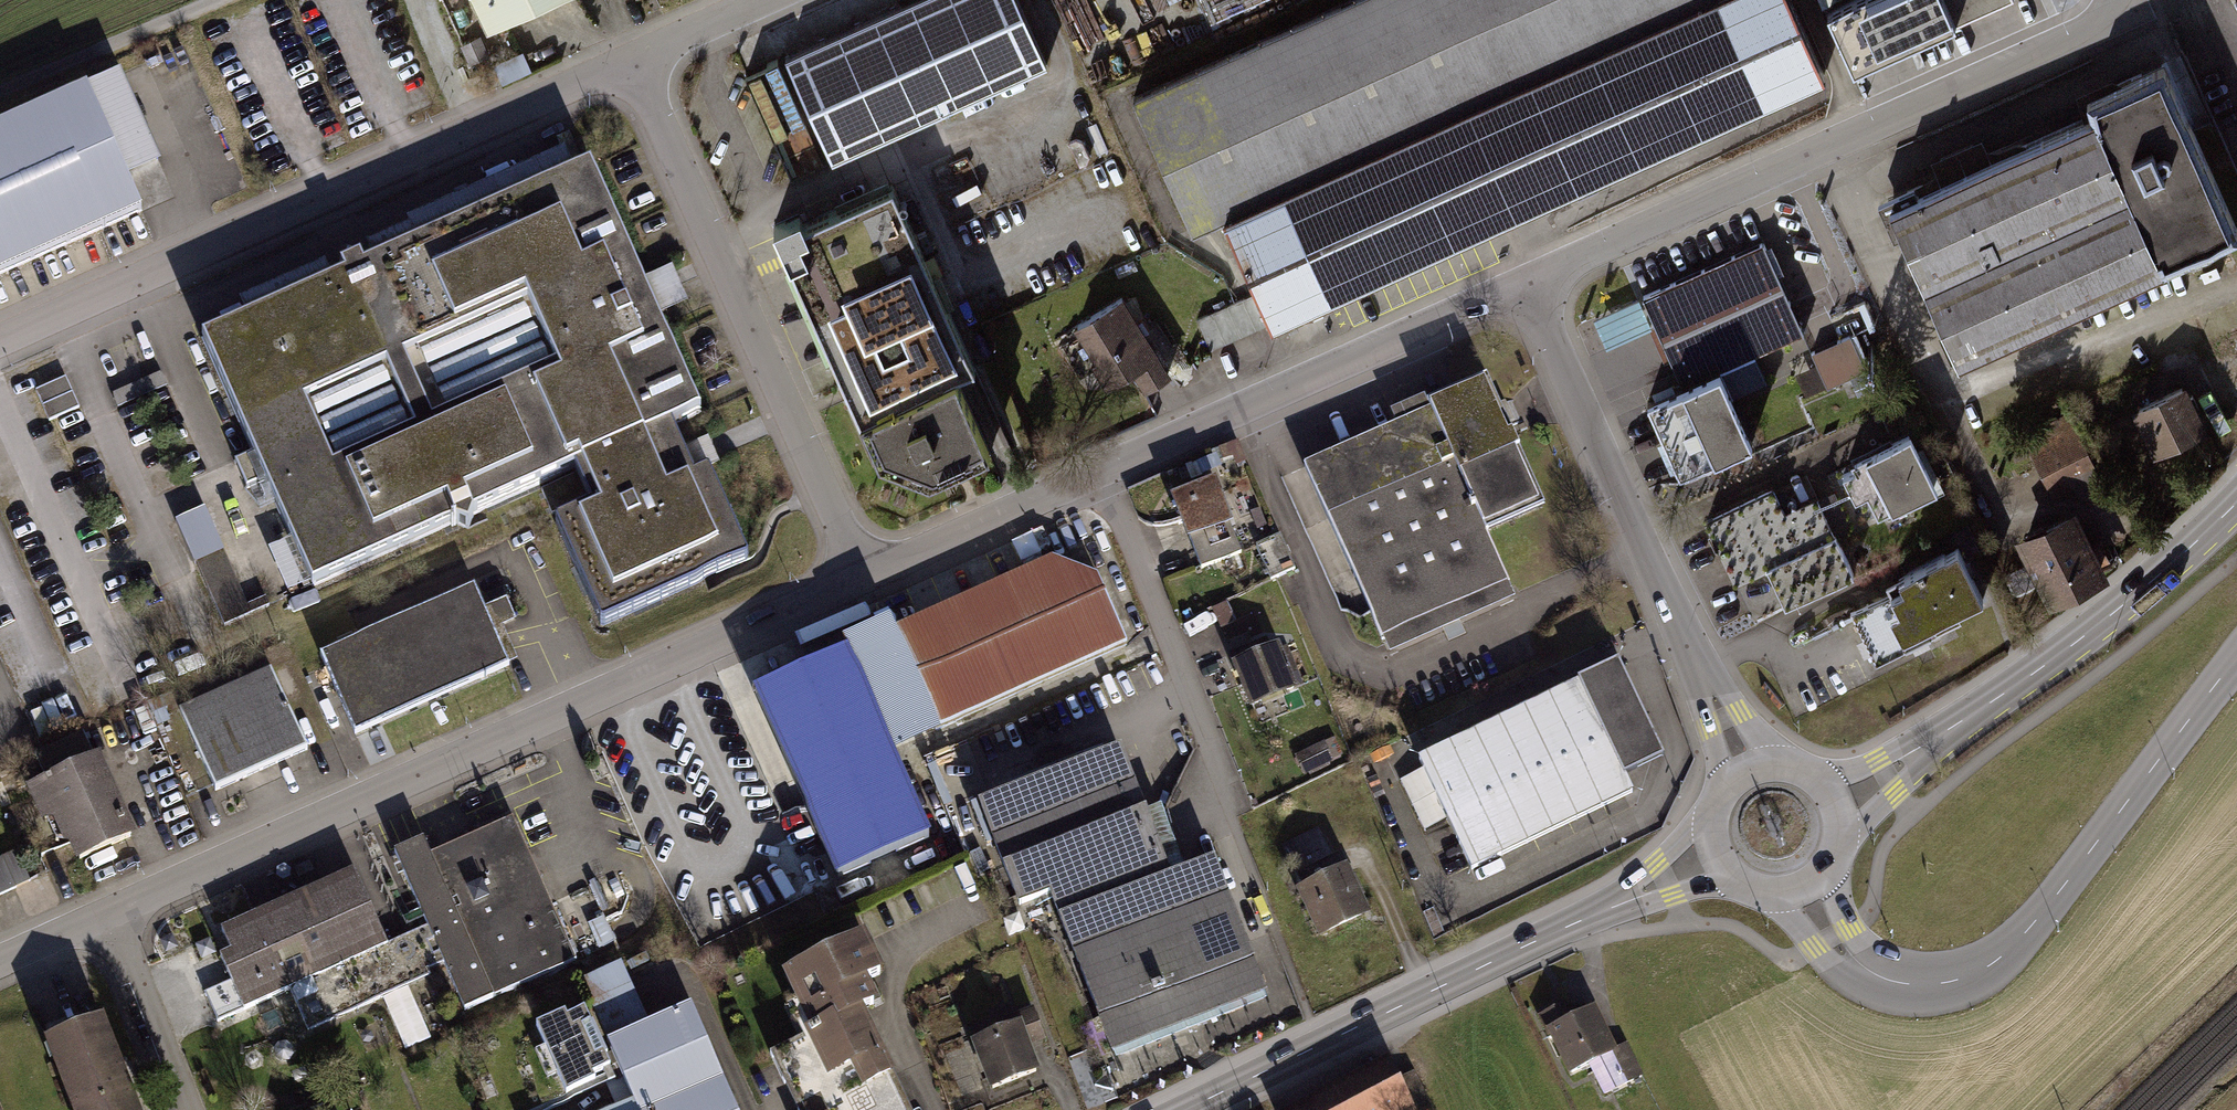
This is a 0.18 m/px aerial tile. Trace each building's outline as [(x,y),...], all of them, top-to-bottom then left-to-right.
[(500,26),(562,0),(489,0),(500,26)] [(788,57),(833,158),(1044,65),(1016,0),(916,0),(788,57)] [(1133,97),(1193,231),(1224,217),(1271,322),(1825,75),(1791,0),(1349,0),(1133,97)] [(1212,8),(1238,0),(1210,0),(1212,8)] [(1847,1),(1873,60),(2009,2),(2008,0),(1851,0),(1847,1)] [(2163,69),(2086,103),(2094,120),(2128,197),(2162,275),(2236,242),(2236,235),(2163,69)] [(0,126),(0,278),(171,202),(114,75),(0,126)] [(2128,197),(2094,120),(1888,211),(1922,288),(2128,197)] [(605,161),(216,335),(330,588),(595,470),(614,511),(578,527),(620,620),(771,553),(731,463),(712,472),(692,427),(719,415),(605,161)] [(781,238),(860,421),(974,372),(894,189),(781,238)] [(2162,275),(2128,197),(1922,288),(1957,365),(2162,275)] [(1765,244),(1645,297),(1663,338),(1686,388),(1668,396),(1651,403),(1682,473),(1721,455),(1752,441),(1721,370),(1805,333),(1765,244)] [(1638,298),(1594,318),(1608,347),(1652,327),(1638,298)] [(1165,378),(1119,305),(1068,336),(1103,392),(1127,377),(1138,394),(1165,378)] [(1850,337),(1812,353),(1827,388),(1865,371),(1850,337)] [(860,421),(882,472),(929,489),(1009,455),(974,372),(860,421)] [(52,417),(83,404),(70,373),(39,386),(52,417)] [(1487,384),(1304,467),(1383,642),(1509,585),(1486,533),(1543,508),(1487,384)] [(2185,384),(2130,411),(2157,465),(2212,437),(2185,384)] [(2069,430),(2033,447),(2053,487),(2089,469),(2069,430)] [(1931,487),(1907,435),(1853,461),(1857,469),(1843,475),(1855,499),(1870,492),(1879,511),(1931,487)] [(1241,554),(1213,485),(1174,500),(1202,569),(1241,554)] [(1786,514),(1774,489),(1707,521),(1736,581),(1768,566),(1786,604),(1853,571),(1818,499),(1786,514)] [(182,513),(223,619),(253,608),(211,502),(182,513)] [(2073,516),(2019,542),(2047,598),(2110,567),(2099,543),(2088,548),(2073,516)] [(1294,569),(1280,538),(1257,548),(1271,580),(1294,569)] [(1909,584),(1851,612),(1877,664),(1937,634),(1933,625),(1983,600),(1958,549),(1905,575),(1909,584)] [(1052,561),(893,632),(937,731),(1126,646),(1096,580),(1052,561)] [(483,590),(328,657),(360,730),(515,663),(483,590)] [(889,624),(841,645),(845,653),(892,760),(940,739),(937,731),(893,632),(889,624)] [(1254,646),(1233,655),(1255,707),(1305,686),(1288,646),(1259,658),(1254,646)] [(845,653),(751,695),(835,882),(928,840),(892,760),(845,653)] [(1609,667),(1409,764),(1463,876),(1632,795),(1622,775),(1654,759),(1609,667)] [(274,668),(184,711),(223,791),(313,748),(274,668)] [(1331,741),(1296,757),(1304,773),(1339,757),(1331,741)] [(1121,748),(976,803),(1017,908),(1052,895),(1115,1058),(1269,999),(1214,858),(1170,875),(1121,748)] [(109,755),(36,784),(69,867),(142,838),(109,755)] [(428,839),(398,852),(468,1009),(579,961),(516,819),(435,854),(428,839)] [(1298,873),(1294,875),(1323,935),(1366,915),(1346,875),(1338,879),(1316,831),(1285,846),(1298,873)] [(20,854),(0,862),(0,900),(34,885),(20,854)] [(394,946),(360,872),(226,933),(236,955),(225,960),(235,982),(207,995),(220,1024),(394,946)] [(785,975),(813,1035),(771,1055),(798,1109),(909,1109),(863,1014),(875,1008),(863,983),(881,975),(863,938),(785,975)] [(581,981),(610,1045),(651,1026),(623,962),(581,981)] [(411,984),(385,996),(409,1048),(435,1036),(411,984)] [(1584,1000),(1541,1023),(1581,1095),(1623,1072),(1584,1000)] [(610,1045),(636,1102),(639,1109),(736,1109),(691,1008),(651,1026),(610,1045)] [(565,1013),(536,1026),(567,1094),(595,1081),(593,1075),(610,1067),(584,1010),(568,1018),(565,1013)] [(997,1037),(973,1046),(990,1091),(1037,1072),(1028,1048),(1044,1042),(1033,1012),(993,1027),(997,1037)] [(59,1040),(85,1109),(148,1109),(115,1020),(59,1040)] [(1299,1109),(1435,1109),(1408,1056),(1299,1109)]
